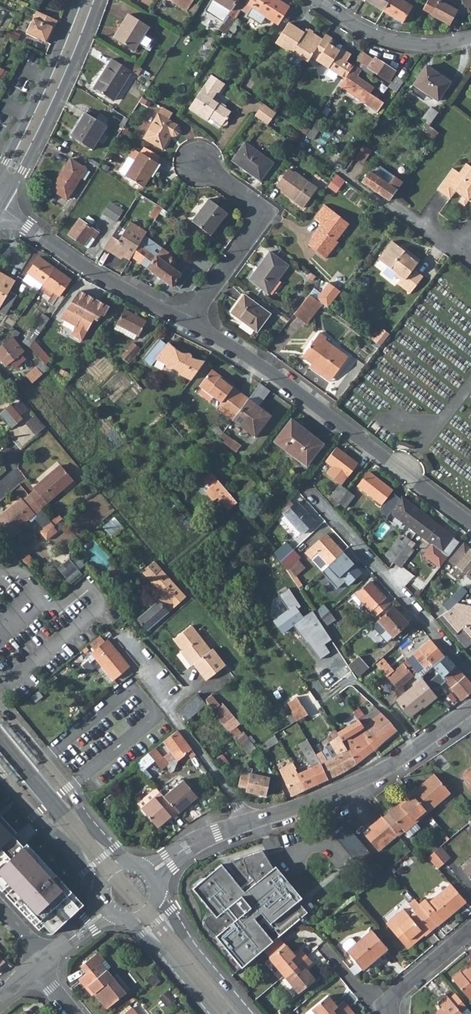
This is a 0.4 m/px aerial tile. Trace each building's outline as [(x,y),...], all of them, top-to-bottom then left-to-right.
[(173,2),(185,10),(192,0),(175,0),(173,2)] [(219,4),(229,11),(223,22),(229,26),(240,9),(245,0),(213,0),(219,4)] [(240,9),(248,15),(252,9),(263,16),(277,25),(289,7),(277,0),(245,0),(240,9)] [(382,12),(389,0),(363,0),(382,12)] [(382,12),(402,24),(411,7),(400,0),(389,0),(382,12)] [(463,5),(469,18),(470,17),(470,0),(465,0),(463,5)] [(438,1),(430,15),(449,25),(456,11),(438,1)] [(252,9),(248,15),(259,22),(263,16),(252,9)] [(25,31),(46,42),(50,34),(49,33),(52,27),(53,28),(57,20),(39,13),(36,11),(25,31)] [(128,15),(113,38),(133,51),(138,42),(146,47),(150,39),(143,35),(147,28),(128,15)] [(223,22),(218,30),(225,34),(229,26),(223,22)] [(291,52),(306,62),(310,57),(313,53),(321,40),(305,30),(303,34),(288,24),(274,44),(290,54),(291,52)] [(321,40),(313,53),(320,57),(317,61),(337,75),(343,79),(345,77),(352,66),(346,62),(351,55),(340,48),(342,46),(339,44),(336,45),(334,47),(329,43),(332,38),(325,34),(321,40)] [(362,52),(353,65),(360,69),(362,66),(387,83),(394,72),(374,58),(373,60),(362,52)] [(313,53),(310,57),(317,61),(320,57),(313,53)] [(111,58),(93,87),(113,100),(131,70),(111,58)] [(352,66),(345,77),(346,78),(340,87),(377,112),(382,104),(361,89),(364,84),(355,78),(361,70),(360,69),(353,65),(352,66)] [(425,66),(412,85),(428,96),(436,101),(449,83),(425,66)] [(395,76),(387,88),(395,93),(402,82),(395,76)] [(206,80),(188,109),(206,121),(208,118),(220,126),(221,125),(222,125),(225,126),(226,125),(227,122),(225,119),(229,111),(211,98),(218,87),(206,80)] [(428,96),(412,85),(408,91),(424,102),(428,96)] [(262,104),(254,116),(267,125),(275,113),(274,112),(262,104)] [(430,108),(421,120),(428,126),(438,113),(430,108)] [(85,113),(71,135),(91,148),(106,126),(85,113)] [(156,114),(143,134),(160,146),(169,133),(173,133),(175,132),(177,130),(177,128),(176,124),(174,122),(166,117),(162,117),(161,118),(156,114)] [(428,126),(425,130),(435,136),(438,132),(428,126)] [(243,142),(230,160),(258,180),(272,161),(243,142)] [(156,153),(142,144),(138,151),(131,147),(127,153),(134,157),(123,174),(140,184),(155,161),(152,159),(156,153)] [(358,152),(355,157),(362,163),(370,151),(362,146),(358,152)] [(117,170),(123,174),(134,157),(127,153),(117,170)] [(69,159),(51,189),(66,198),(84,168),(69,159)] [(435,190),(447,200),(453,191),(460,196),(458,199),(464,204),(466,200),(470,204),(470,168),(464,163),(456,173),(450,169),(435,190)] [(285,168),(274,184),(292,198),(291,200),(300,207),(314,187),(292,171),(291,172),(285,168)] [(394,191),(395,192),(401,183),(390,175),(387,179),(380,174),(377,178),(368,172),(361,182),(387,200),(394,191)] [(207,200),(191,222),(209,235),(224,212),(207,200)] [(108,202),(101,213),(115,221),(122,210),(108,202)] [(155,203),(148,215),(154,218),(161,207),(155,203)] [(315,235),(307,244),(324,258),(337,242),(335,240),(348,224),(323,204),(312,217),(320,223),(313,233),(315,235)] [(78,219),(67,233),(87,247),(97,232),(78,219)] [(146,232),(145,234),(146,235),(160,245),(168,233),(152,221),(146,232)] [(111,235),(104,247),(118,256),(120,254),(128,260),(131,257),(145,234),(146,232),(130,222),(118,239),(111,235)] [(145,234),(131,257),(140,263),(171,286),(180,274),(173,268),(177,264),(176,260),(172,257),(170,257),(167,257),(164,261),(157,255),(163,247),(160,245),(146,235),(145,234)] [(403,250),(391,241),(377,258),(395,273),(394,274),(399,278),(396,282),(409,292),(422,275),(414,269),(410,274),(409,273),(419,259),(405,248),(403,250)] [(267,251),(247,279),(265,293),(286,265),(267,251)] [(37,257),(26,273),(41,285),(53,268),(37,257)] [(128,260),(124,268),(132,274),(140,263),(131,257),(128,260)] [(53,268),(41,285),(52,292),(47,301),(52,304),(69,279),(53,268)] [(26,273),(21,281),(36,292),(41,285),(26,273)] [(8,291),(13,282),(0,274),(0,304),(8,291)] [(338,292),(326,283),(313,299),(319,304),(326,308),(338,292)] [(106,306),(77,290),(58,317),(73,326),(68,334),(79,340),(91,318),(95,320),(98,313),(101,315),(106,306)] [(2,315),(14,295),(8,291),(0,304),(0,315),(2,315)] [(242,294),(229,311),(238,318),(240,316),(256,329),(268,313),(242,294)] [(307,295),(291,315),(303,325),(319,304),(313,299),(307,295)] [(123,309),(113,329),(133,339),(139,336),(146,322),(123,309)] [(31,327),(38,332),(48,318),(41,313),(31,327)] [(9,328),(8,331),(15,337),(18,332),(11,326),(9,328)] [(303,360),(330,379),(346,357),(322,340),(324,338),(317,333),(302,353),(306,356),(303,360)] [(0,344),(0,360),(5,366),(22,351),(10,336),(0,344)] [(177,374),(190,380),(204,362),(193,359),(185,356),(183,357),(166,345),(164,346),(158,341),(140,361),(147,368),(154,360),(163,365),(165,368),(168,370),(173,369),(175,370),(177,372),(177,374)] [(132,342),(113,362),(120,368),(139,348),(132,342)] [(42,353),(38,357),(41,361),(45,364),(49,359),(42,353)] [(41,361),(25,375),(26,376),(32,382),(48,368),(45,364),(41,361)] [(248,398),(240,392),(232,386),(233,386),(226,380),(225,381),(219,377),(220,376),(212,370),(199,386),(221,402),(216,409),(231,420),(248,398)] [(258,384),(248,398),(258,406),(269,392),(258,384)] [(248,398),(231,420),(254,437),(271,416),(248,398)] [(0,411),(0,414),(11,427),(21,419),(8,404),(0,411)] [(36,415),(27,423),(37,434),(46,426),(36,415)] [(273,442),(281,448),(298,426),(290,419),(273,442)] [(298,426),(281,448),(296,459),(298,457),(307,463),(322,444),(298,426)] [(218,437),(217,438),(219,440),(234,452),(240,445),(222,432),(218,437)] [(336,447),(324,462),(343,477),(349,470),(344,466),(350,458),(336,447)] [(33,488),(26,493),(37,506),(70,479),(58,464),(31,486),(33,488)] [(368,472),(356,487),(379,505),(391,490),(368,472)] [(214,494),(227,509),(235,501),(210,473),(202,480),(207,486),(202,490),(209,498),(214,494)] [(329,496),(337,502),(346,490),(339,484),(329,496)] [(346,490),(337,502),(344,508),(354,496),(346,490)] [(26,493),(21,497),(19,495),(0,510),(0,522),(7,531),(31,511),(34,514),(32,516),(40,526),(36,529),(43,538),(55,528),(52,524),(37,506),(26,493)] [(394,516),(416,532),(427,517),(402,498),(393,508),(397,511),(394,516)] [(296,501),(282,514),(300,534),(314,521),(296,501)] [(427,517),(416,532),(432,545),(426,553),(436,561),(442,553),(447,557),(458,543),(453,539),(454,538),(427,517)] [(317,552),(328,564),(342,551),(333,542),(331,544),(323,536),(304,553),(309,558),(310,558),(317,552)] [(385,555),(392,563),(406,545),(397,539),(385,555)] [(273,553),(279,561),(280,561),(292,550),(285,542),(273,553)] [(450,560),(470,579),(470,551),(463,544),(450,560)] [(406,545),(392,563),(400,568),(413,551),(406,545)] [(292,550),(280,561),(286,568),(299,557),(292,550)] [(328,564),(327,565),(341,580),(335,586),(340,592),(359,575),(351,567),(354,565),(342,551),(328,564)] [(317,552),(310,558),(321,570),(327,565),(328,564),(317,552)] [(153,560),(142,570),(159,590),(153,596),(157,600),(136,618),(146,630),(185,596),(162,570),(153,560)] [(356,594),(375,616),(389,603),(369,582),(356,594)] [(443,604),(448,610),(458,603),(463,597),(458,592),(452,597),(443,604)] [(438,617),(461,643),(470,635),(470,632),(467,626),(470,623),(470,608),(458,603),(448,610),(438,617)] [(393,608),(377,621),(391,637),(407,623),(393,608)] [(312,610),(302,617),(315,637),(316,636),(340,672),(348,666),(324,631),(325,630),(318,619),(312,610)] [(326,617),(320,621),(332,638),(338,635),(326,617)] [(192,664),(204,681),(224,665),(211,648),(209,650),(191,626),(173,639),(182,650),(179,653),(189,666),(192,664)] [(461,643),(464,647),(470,641),(470,635),(461,643)] [(430,640),(412,655),(425,670),(445,653),(432,639),(430,640)] [(104,640),(90,653),(112,680),(127,667),(104,640)] [(419,675),(422,678),(437,696),(437,697),(441,693),(436,687),(444,680),(461,700),(470,691),(470,685),(445,653),(425,670),(419,675)] [(360,655),(350,664),(360,675),(370,666),(360,655)] [(412,655),(407,660),(415,670),(419,675),(425,670),(412,655)] [(407,660),(384,679),(394,691),(413,675),(412,673),(415,670),(407,660)] [(437,696),(422,678),(395,701),(408,718),(421,707),(422,708),(437,696)] [(372,681),(365,687),(369,691),(377,684),(374,681),(373,683),(372,681)] [(377,684),(369,691),(374,697),(380,692),(379,690),(381,689),(377,684)] [(248,734),(214,692),(205,699),(239,741),(248,734)] [(177,709),(176,710),(184,720),(204,704),(195,694),(177,709)] [(297,699),(288,705),(294,714),(292,715),(296,720),(305,715),(307,714),(297,699)] [(359,708),(352,713),(354,716),(361,729),(373,749),(396,730),(388,719),(376,708),(366,716),(359,708)] [(39,762),(8,725),(5,728),(36,765),(39,762)] [(343,743),(355,764),(373,749),(361,729),(342,741),(343,743)] [(171,734),(162,742),(175,758),(177,760),(185,754),(190,758),(195,755),(176,730),(171,734)] [(339,746),(328,753),(331,758),(339,773),(355,764),(343,743),(342,741),(335,731),(331,733),(334,739),(335,739),(339,746)] [(309,737),(305,738),(306,740),(327,779),(339,773),(331,758),(328,759),(326,756),(323,758),(319,752),(318,753),(309,737)] [(247,738),(238,745),(247,755),(254,748),(247,738)] [(267,740),(256,748),(259,754),(271,746),(267,740)] [(310,768),(296,775),(304,790),(327,779),(306,740),(298,745),(310,768)] [(153,748),(147,754),(160,770),(166,765),(153,748)] [(0,756),(0,762),(16,781),(19,779),(0,756)] [(284,793),(286,797),(304,790),(296,775),(293,770),(295,769),(291,762),(276,770),(287,791),(284,793)] [(463,776),(470,786),(470,770),(463,776)] [(240,771),(237,786),(245,788),(245,791),(265,795),(269,777),(240,771)] [(415,786),(409,791),(426,811),(449,792),(433,774),(417,788),(415,786)] [(180,783),(162,798),(176,814),(188,804),(189,806),(196,801),(180,783)] [(153,788),(134,804),(138,809),(158,793),(153,788)] [(426,811),(409,791),(403,796),(405,798),(382,817),(395,832),(401,827),(404,830),(426,811)] [(158,793),(138,809),(154,828),(161,822),(167,818),(169,820),(176,814),(162,798),(158,793)] [(376,825),(371,829),(365,834),(378,850),(396,834),(395,832),(382,817),(381,816),(373,823),(376,825)] [(12,837),(0,824),(0,847),(12,837)] [(335,837),(353,858),(365,847),(348,827),(335,837)] [(365,847),(353,858),(361,868),(374,857),(365,847)] [(438,847),(432,852),(442,864),(448,859),(438,847)] [(0,867),(0,879),(34,916),(60,893),(20,848),(0,867)] [(215,937),(241,968),(261,950),(277,937),(306,913),(297,901),(271,869),(267,872),(265,870),(271,865),(262,850),(231,861),(232,863),(248,883),(241,889),(221,864),(192,888),(212,914),(207,916),(205,922),(205,925),(215,936),(215,937)] [(432,852),(427,857),(437,869),(442,864),(432,852)] [(461,870),(470,882),(470,862),(461,870)] [(275,866),(271,869),(297,901),(300,898),(275,866)] [(417,906),(435,927),(464,903),(449,885),(427,904),(424,900),(417,906)] [(65,897),(38,922),(50,935),(78,911),(65,897)] [(385,925),(404,948),(411,943),(409,940),(419,931),(423,936),(424,937),(435,927),(417,906),(413,901),(407,907),(412,913),(407,917),(402,911),(385,925)] [(370,932),(345,953),(361,970),(385,949),(370,932)] [(277,937),(261,950),(264,954),(270,949),(274,953),(284,945),(277,937)] [(270,949),(264,954),(282,976),(305,957),(300,951),(294,957),(284,945),(274,953),(270,949)] [(95,993),(108,1008),(124,996),(118,988),(120,985),(108,970),(105,972),(101,968),(94,968),(105,959),(99,952),(81,966),(87,974),(80,980),(87,988),(91,985),(97,992),(95,993)] [(305,957),(282,976),(296,993),(312,979),(304,969),(310,963),(305,957)] [(450,980),(468,1001),(470,998),(470,967),(465,972),(466,974),(463,977),(459,973),(450,980)] [(466,1008),(454,994),(437,1007),(443,1013),(460,1013),(466,1008)] [(313,1013),(339,1013),(347,1007),(342,1002),(335,1007),(326,996),(309,1010),(313,1013)]
